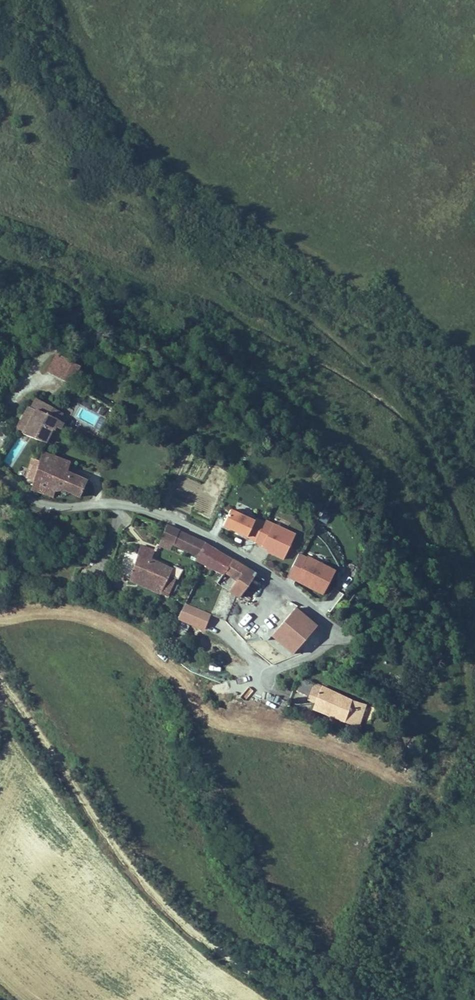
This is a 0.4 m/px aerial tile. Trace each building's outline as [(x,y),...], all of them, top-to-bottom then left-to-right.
[(95,369),(81,362),(70,379),(86,387),(95,369)] [(59,391),(61,393),(68,382),(66,380),(59,391)] [(74,385),(68,382),(61,393),(67,396),(74,385)] [(52,413),(48,420),(51,422),(50,426),(69,436),(71,429),(76,431),(81,423),(75,420),(78,415),(56,404),(53,412),(52,413)] [(43,409),(34,432),(44,418),(49,411),(43,409)] [(49,411),(44,418),(48,420),(52,413),(53,412),(50,410),(49,411)] [(48,420),(44,418),(34,432),(65,446),(69,436),(50,426),(51,422),(48,420)] [(15,437),(3,462),(12,466),(24,442),(15,437)] [(59,461),(57,465),(89,479),(94,468),(62,452),(59,461)] [(57,465),(59,461),(53,458),(44,478),(51,480),(47,488),(67,497),(71,487),(94,497),(96,491),(100,484),(89,479),(57,465)] [(27,477),(35,477),(36,462),(28,462),(27,477)] [(313,511),(321,512),(323,504),(315,502),(313,511)] [(230,508),(221,531),(285,557),(295,535),(230,508)] [(181,530),(168,525),(160,546),(172,551),(175,545),(181,530)] [(206,543),(181,530),(175,545),(198,557),(206,543)] [(235,560),(206,543),(198,557),(196,562),(225,576),(226,574),(235,560)] [(131,581),(168,598),(177,580),(179,580),(184,570),(174,566),(173,569),(153,559),(156,551),(141,546),(131,581)] [(298,553),(285,580),(322,598),(336,571),(298,553)] [(257,574),(235,560),(226,574),(237,582),(230,593),(241,600),(257,574)] [(338,600),(342,595),(334,589),(330,594),(338,600)] [(205,631),(211,613),(183,605),(177,623),(205,631)] [(294,607),(270,639),(293,657),(317,625),(294,607)] [(302,678),(296,691),(317,701),(314,710),(345,723),(360,728),(368,705),(353,700),(316,683),(316,684),(302,678)]
